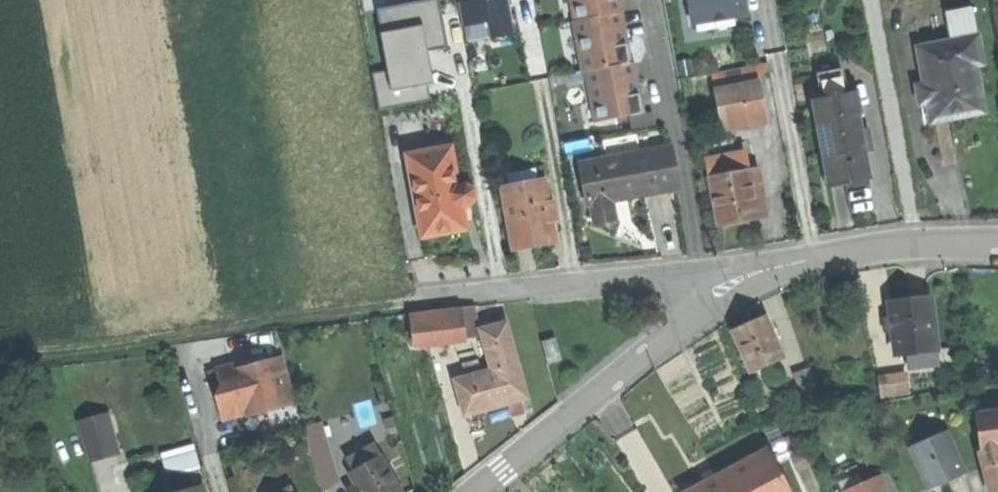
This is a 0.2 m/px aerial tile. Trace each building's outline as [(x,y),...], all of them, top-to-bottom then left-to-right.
[(382,7),(392,70),(376,72),(381,107),(433,100),(430,83),(440,82),(435,48),(449,46),(442,0),(433,0),(382,7)] [(470,41),(517,32),(511,0),(463,0),(470,41)] [(576,21),(620,13),(624,12),(622,0),(575,0),(576,7),(573,7),(576,21)] [(695,19),(721,15),(722,20),(747,16),(744,0),(692,0),(695,19)] [(584,73),(587,72),(632,64),(630,50),(627,50),(624,35),(620,13),(576,21),(574,22),(577,36),(580,36),(583,53),(580,54),(584,73)] [(696,25),(722,20),(721,15),(695,19),(696,25)] [(930,104),(933,122),(956,117),(984,112),(976,66),(984,65),(978,37),(919,48),(926,84),(917,86),(921,106),(930,104)] [(600,122),(645,114),(642,99),(639,100),(636,83),(632,64),(587,72),(593,106),(597,105),(600,122)] [(761,84),(718,92),(725,132),(738,129),(737,125),(768,119),(761,84)] [(812,102),(817,123),(858,115),(854,94),(812,102)] [(858,115),(817,123),(829,186),(850,182),(871,178),(866,152),(862,132),(858,115)] [(868,130),(862,132),(866,152),(872,151),(868,130)] [(706,146),(710,165),(731,161),(738,160),(734,141),(706,146)] [(592,206),(595,223),(617,220),(614,203),(640,198),(681,191),(673,147),(581,164),(588,207),(592,206)] [(410,155),(414,175),(458,167),(454,148),(410,155)] [(709,165),(711,178),(733,174),(731,161),(710,165),(709,165)] [(448,233),(469,229),(466,209),(474,207),(480,200),(478,191),(470,186),(461,187),(458,167),(414,175),(425,237),(448,233)] [(519,173),(522,186),(541,182),(539,169),(519,173)] [(711,178),(721,227),(740,224),(761,220),(759,204),(755,188),(752,170),(733,174),(711,178)] [(538,244),(557,241),(553,221),(550,202),(546,181),(541,182),(522,186),(506,189),(517,248),(538,244)] [(765,186),(755,188),(759,204),(768,203),(765,186)] [(554,201),(550,202),(553,221),(558,221),(554,201)] [(768,203),(759,204),(761,220),(771,218),(768,203)] [(911,300),(891,303),(898,355),(939,348),(931,297),(911,300)] [(462,309),(411,315),(414,346),(466,341),(462,309)] [(747,326),(733,332),(753,374),(786,359),(766,317),(747,326)] [(458,383),(467,416),(491,409),(505,405),(500,391),(524,384),(507,325),(482,332),(494,373),(458,383)] [(542,343),(549,366),(563,362),(557,339),(542,343)] [(284,357),(212,374),(226,425),(299,406),(284,357)] [(912,368),(881,371),(883,396),(914,393),(912,368)] [(812,370),(796,376),(806,405),(823,399),(812,370)] [(528,398),(524,384),(500,391),(505,405),(528,398)] [(385,443),(402,438),(392,403),(374,408),(385,443)] [(74,420),(84,459),(113,452),(103,413),(74,420)] [(983,418),(987,456),(997,453),(997,416),(983,418)] [(303,423),(287,428),(293,449),(310,444),(305,428),(303,423)] [(320,424),(305,428),(310,444),(323,490),(337,481),(320,424)] [(912,448),(929,487),(947,479),(949,482),(955,479),(966,475),(947,433),(912,448)] [(198,443),(164,451),(169,473),(203,466),(198,443)] [(363,454),(369,464),(382,457),(376,446),(363,454)] [(285,457),(283,452),(262,458),(264,464),(285,457)] [(696,491),(790,491),(769,452),(724,477),(696,491)] [(990,478),(997,476),(997,453),(987,456),(982,457),(988,479),(990,478)] [(382,457),(369,464),(350,475),(358,488),(360,491),(403,491),(382,457)] [(882,476),(846,491),(889,491),(882,476)] [(931,490),(949,482),(947,479),(929,487),(931,490)]
